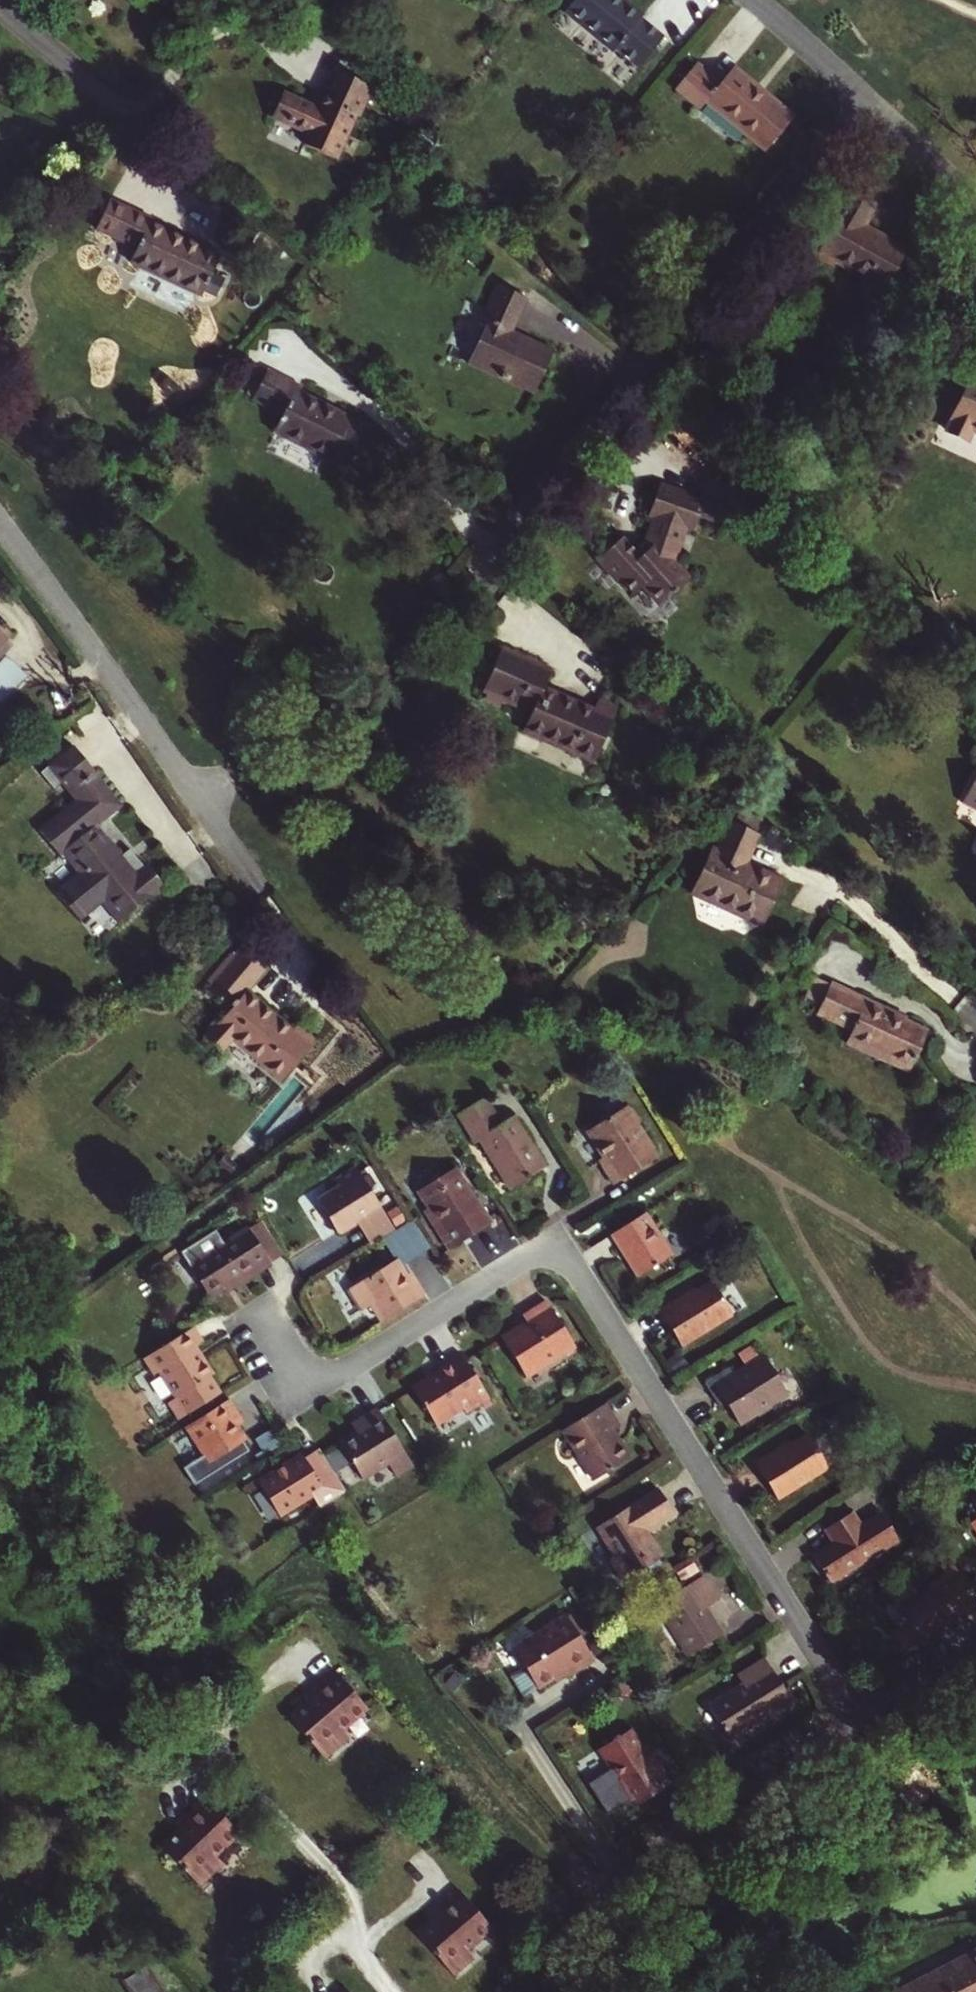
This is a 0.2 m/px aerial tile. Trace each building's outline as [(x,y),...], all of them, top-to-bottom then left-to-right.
[(625,0),(576,0),(565,13),(614,53),(616,51),(639,69),(665,37),(642,19),(644,16),(625,0)] [(720,84),(697,64),(676,90),(702,110),(708,103),(767,151),(794,117),(733,69),(720,84)] [(320,110),(283,93),(273,117),(309,134),(304,145),(334,159),(355,115),(359,116),(371,88),(337,72),(320,110)] [(865,227),(885,193),(858,178),(836,214),(839,216),(815,257),(833,267),(835,263),(863,279),(858,288),(878,300),(906,252),(865,227)] [(204,296),(222,257),(153,224),(154,221),(112,201),(98,230),(138,249),(132,262),(204,296)] [(529,300),(498,286),(481,324),(486,325),(470,362),(535,391),(554,350),(526,337),(525,340),(512,334),(529,300)] [(344,469),(365,427),(300,393),(302,388),(268,371),(253,400),(284,416),(274,434),(344,469)] [(974,376),(949,428),(970,438),(975,427),(975,428),(975,377),(974,376)] [(620,547),(602,563),(610,573),(614,570),(628,586),(636,577),(653,596),(665,585),(673,594),(692,578),(675,560),(678,550),(677,549),(684,529),(693,532),(704,501),(659,485),(648,517),(653,518),(645,539),(634,550),(622,536),(616,541),(620,547)] [(620,547),(616,541),(597,558),(602,563),(620,547)] [(12,634),(0,623),(0,647),(12,634)] [(551,671),(502,650),(484,691),(489,694),(505,701),(532,712),(523,731),(594,762),(616,710),(596,702),(593,710),(543,688),(551,671)] [(30,676),(9,654),(0,663),(0,697),(4,701),(30,676)] [(505,701),(489,694),(485,702),(502,709),(505,701)] [(48,763),(51,767),(75,749),(72,745),(48,763)] [(116,926),(163,891),(147,870),(135,879),(121,860),(98,830),(123,809),(76,748),(75,749),(51,767),(50,768),(63,785),(76,803),(38,831),(58,857),(62,854),(78,875),(58,889),(81,920),(101,905),(116,926)] [(63,785),(50,768),(42,774),(55,792),(63,785)] [(964,800),(975,806),(975,777),(964,800)] [(719,851),(713,848),(692,893),(762,925),(784,879),(746,863),(760,834),(732,822),(719,851)] [(121,860),(135,879),(144,872),(130,854),(121,860)] [(81,920),(58,889),(53,893),(76,924),(81,920)] [(280,1081),(314,1040),(296,1025),(291,1031),(244,992),(266,966),(242,946),(233,957),(229,953),(206,981),(209,984),(206,988),(230,1009),(206,1037),(222,1051),(231,1040),(280,1081)] [(831,986),(815,978),(806,998),(822,1006),(831,986)] [(894,1014),(832,984),(831,986),(822,1006),(819,1013),(851,1028),(891,1047),(888,1053),(912,1065),(927,1034),(892,1017),(894,1014)] [(886,1058),(888,1053),(891,1047),(851,1028),(846,1038),(886,1058)] [(483,1098),(457,1114),(474,1141),(478,1138),(510,1188),(543,1168),(512,1116),(499,1124),(483,1098)] [(625,1106),(587,1130),(604,1157),(610,1166),(605,1170),(614,1184),(657,1157),(625,1106)] [(610,1166),(604,1157),(599,1160),(605,1170),(610,1166)] [(337,1233),(356,1221),(364,1216),(366,1218),(381,1209),(354,1167),(335,1179),(340,1187),(317,1201),(337,1233)] [(474,1201),(454,1168),(418,1190),(429,1208),(425,1211),(448,1249),(490,1223),(476,1200),(474,1201)] [(356,1221),(371,1245),(394,1230),(381,1209),(366,1218),(364,1216),(356,1221)] [(611,1233),(637,1276),(671,1254),(645,1212),(611,1233)] [(412,1222),(386,1239),(397,1257),(423,1241),(412,1222)] [(271,1264),(255,1238),(248,1227),(188,1265),(208,1297),(254,1268),(256,1273),(271,1264)] [(255,1238),(271,1264),(285,1254),(270,1229),(255,1238)] [(395,1259),(385,1265),(389,1272),(399,1265),(395,1259)] [(370,1304),(381,1321),(424,1295),(414,1279),(409,1282),(399,1265),(389,1272),(385,1265),(347,1289),(360,1311),(370,1304)] [(686,1296),(685,1294),(658,1310),(680,1346),(732,1314),(711,1281),(686,1296)] [(574,1346),(545,1300),(521,1314),(527,1323),(516,1330),(515,1328),(500,1337),(524,1377),(574,1346)] [(201,1343),(191,1328),(188,1329),(143,1358),(154,1375),(159,1372),(175,1397),(168,1401),(179,1418),(216,1395),(206,1378),(211,1376),(193,1347),(201,1343)] [(438,1371),(412,1388),(434,1424),(460,1408),(464,1413),(488,1399),(460,1354),(437,1369),(438,1371)] [(725,1405),(738,1425),(788,1394),(764,1355),(732,1374),(728,1367),(703,1382),(719,1409),(725,1405)] [(228,1398),(185,1426),(208,1463),(245,1440),(237,1427),(233,1419),(239,1415),(228,1398)] [(603,1403),(561,1429),(593,1480),(629,1457),(612,1431),(618,1427),(603,1403)] [(411,1465),(375,1407),(356,1418),(361,1426),(354,1431),(338,1441),(361,1478),(386,1463),(394,1475),(411,1465)] [(233,1419),(237,1427),(244,1423),(239,1415),(233,1419)] [(349,1423),(354,1431),(361,1426),(356,1418),(349,1423)] [(781,1450),(780,1447),(754,1463),(776,1498),(827,1467),(806,1434),(781,1450)] [(345,1491),(318,1448),(303,1457),(301,1454),(257,1481),(278,1515),(313,1493),(321,1506),(345,1491)] [(657,1488),(595,1527),(613,1556),(608,1559),(622,1580),(645,1566),(658,1558),(662,1555),(645,1529),(672,1512),(657,1488)] [(881,1513),(857,1528),(848,1514),(824,1529),(833,1543),(812,1556),(828,1582),(897,1539),(881,1513)] [(658,1558),(645,1566),(648,1572),(662,1564),(658,1558)] [(924,1638),(955,1617),(958,1623),(975,1610),(975,1601),(957,1571),(947,1577),(945,1574),(926,1586),(928,1589),(900,1607),(909,1620),(889,1632),(902,1652),(914,1645),(924,1638)] [(701,1577),(657,1603),(689,1653),(719,1635),(703,1609),(715,1601),(701,1577)] [(566,1614),(513,1647),(537,1687),(565,1669),(569,1674),(593,1659),(566,1614)] [(924,1638),(914,1645),(916,1647),(926,1641),(924,1638)] [(742,1684),(724,1696),(709,1705),(707,1706),(728,1740),(791,1701),(764,1657),(736,1674),(742,1684)] [(365,1706),(332,1669),(311,1688),(316,1692),(305,1701),(287,1717),(324,1759),(347,1738),(339,1729),(365,1706)] [(301,1697),(305,1701),(316,1692),(311,1688),(301,1697)] [(705,1699),(709,1705),(724,1696),(720,1690),(705,1699)] [(629,1728),(598,1748),(617,1779),(611,1783),(624,1803),(632,1798),(636,1805),(669,1784),(645,1745),(642,1748),(629,1728)] [(237,1833),(203,1797),(182,1816),(187,1821),(177,1831),(160,1846),(198,1887),(220,1866),(212,1857),(237,1833)] [(187,1821),(182,1816),(172,1826),(177,1831),(187,1821)] [(464,1947),(489,1926),(457,1888),(435,1906),(440,1912),(430,1920),(416,1932),(451,1975),(472,1957),(464,1947)] [(440,1912),(435,1906),(425,1915),(430,1920),(440,1912)] [(897,1991),(975,1991),(975,1952),(897,1991)] [(145,1964),(122,1978),(131,1991),(163,1991),(145,1964)]
